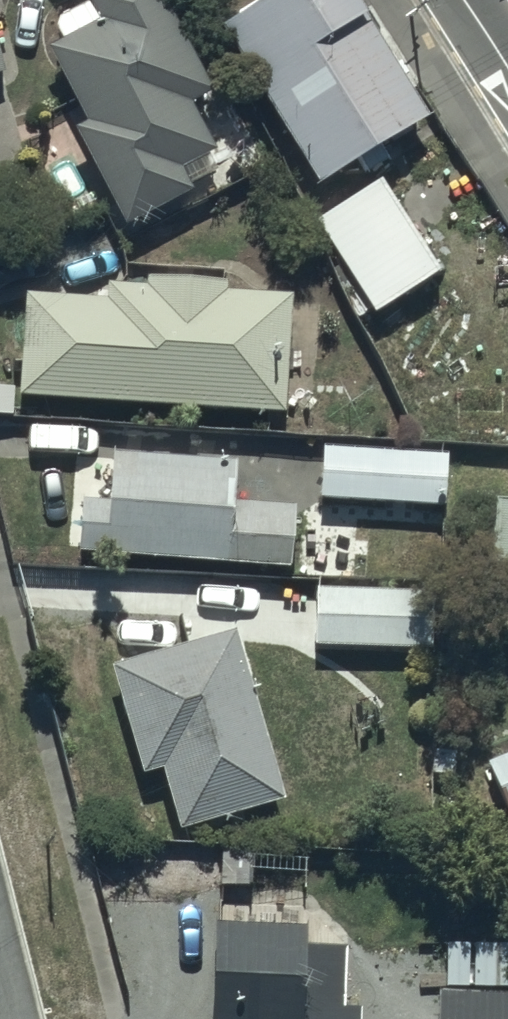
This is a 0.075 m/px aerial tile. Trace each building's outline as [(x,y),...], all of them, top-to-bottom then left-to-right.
[(46,40),(85,117),(72,124),(122,220),(191,185),(180,162),(217,143),(194,98),(218,86),(173,0),(94,0),(100,12),(46,40)] [(222,14),(324,176),(433,108),(365,0),(244,0),(222,14)] [(386,174),(317,216),(375,310),(444,268),(386,174)] [(103,291),(27,285),(19,388),(284,409),(294,289),(228,284),(229,274),(144,267),(143,280),(104,276),(103,291)] [(455,453),(325,441),(320,495),(450,507),(455,453)] [(239,454),(111,445),(107,494),(81,492),(77,550),(291,567),(296,502),(235,497),(239,454)] [(499,511),(497,591),(507,592),(507,511),(499,511)] [(439,594),(315,598),(319,667),(443,660),(439,594)] [(238,622),(116,659),(149,768),(166,763),(185,826),(290,795),(238,622)] [(495,753),(507,785),(507,748),(495,753)] [(214,914),(207,1018),(303,1018),(309,921),(214,914)] [(441,985),(440,1018),(507,1018),(507,988),(441,985)]
